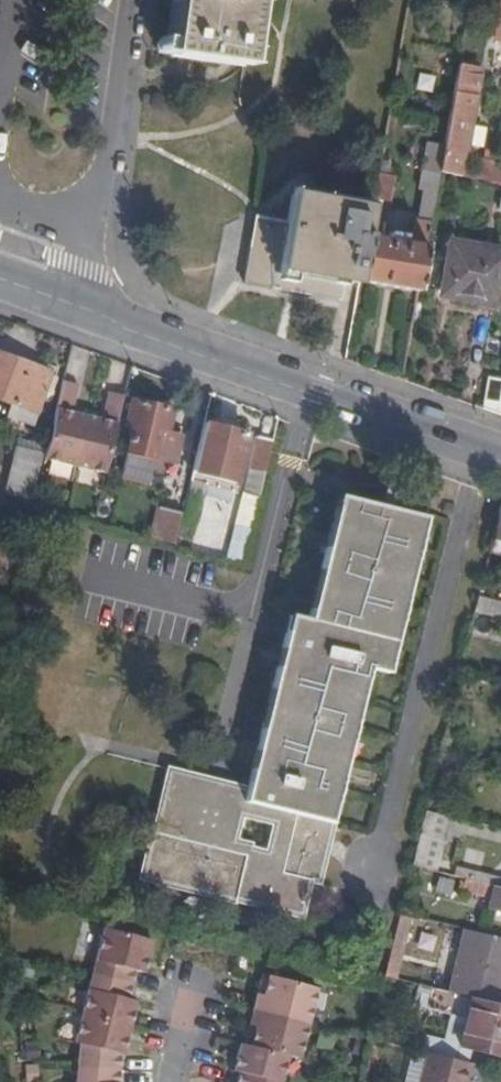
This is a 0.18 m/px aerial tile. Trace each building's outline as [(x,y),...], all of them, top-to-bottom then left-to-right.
[(172,51),(244,62),(250,16),(251,8),(252,0),(179,0),(172,51)] [(480,68),(459,65),(445,146),(441,170),(460,175),(465,146),(469,126),(480,68)] [(483,128),(469,126),(465,146),(479,148),(483,128)] [(390,162),(381,160),(372,208),(360,282),(420,292),(441,170),(445,146),(427,143),(419,190),(425,191),(419,220),(417,220),(412,244),(382,238),(393,175),(388,173),(390,162)] [(475,179),(490,182),(493,166),(494,159),(480,156),(474,179),(475,179)] [(490,182),(500,185),(500,167),(493,166),(490,182)] [(360,282),(372,208),(348,204),(346,204),(293,195),(288,223),(255,218),(244,284),(341,301),(345,280),(360,282)] [(474,301),(474,298),(480,272),(486,272),(490,249),(451,241),(441,294),(474,301)] [(474,298),(497,301),(500,278),(500,251),(490,249),(486,272),(480,272),(474,298)] [(0,354),(0,399),(36,413),(43,396),(51,399),(55,388),(46,385),(50,373),(0,354)] [(482,407),(499,414),(500,405),(500,378),(488,376),(482,407)] [(79,386),(64,381),(45,459),(77,466),(88,416),(73,413),(79,386)] [(102,420),(88,416),(77,466),(106,474),(124,397),(110,394),(102,420)] [(170,461),(176,436),(165,433),(171,410),(133,401),(128,423),(135,426),(124,472),(149,480),(156,456),(170,461)] [(246,432),(204,421),(193,469),(235,480),(246,432)] [(260,494),(273,438),(257,434),(244,491),(260,494)] [(179,437),(176,436),(170,461),(173,462),(179,437)] [(42,444),(20,439),(8,490),(35,495),(38,473),(36,472),(42,444)] [(247,786),(216,779),(179,772),(163,832),(150,828),(137,880),(158,885),(303,919),(312,879),(321,880),(336,820),(333,819),(326,818),(330,796),(338,799),(343,778),(336,776),(346,735),(353,737),(359,716),(352,713),(362,675),(369,677),(372,666),(390,671),(393,658),(385,657),(395,616),(402,618),(407,599),(401,597),(411,553),(418,555),(423,537),(415,535),(420,512),(341,493),(338,505),(345,506),(335,545),(329,544),(324,563),(329,568),(320,607),(313,606),(309,617),(299,614),(295,630),(287,628),(283,645),(290,647),(285,665),(278,663),(273,684),(281,686),(270,727),(262,725),(256,746),(264,748),(260,768),(252,766),(247,786)] [(153,536),(161,503),(158,502),(150,535),(153,536)] [(183,509),(161,503),(153,536),(175,541),(182,516),(183,509)] [(492,539),(500,541),(500,542),(500,504),(492,539)] [(345,506),(338,505),(329,544),(335,545),(345,506)] [(415,535),(423,537),(428,514),(420,512),(415,535)] [(401,597),(407,599),(418,555),(411,553),(401,597)] [(329,568),(324,563),(313,606),(320,607),(329,568)] [(481,583),(478,594),(500,599),(500,589),(481,583)] [(474,609),(500,615),(500,599),(478,594),(474,609)] [(295,630),(299,614),(291,611),(287,628),(295,630)] [(385,657),(393,658),(402,618),(395,616),(385,657)] [(290,647),(283,645),(278,663),(285,665),(290,647)] [(352,713),(359,716),(369,677),(362,675),(352,713)] [(281,686),(273,684),(262,725),(270,727),(281,686)] [(336,776),(343,778),(353,737),(346,735),(336,776)] [(256,746),(252,766),(260,768),(264,748),(256,746)] [(163,832),(179,772),(163,767),(150,828),(163,832)] [(326,818),(333,819),(338,799),(330,796),(326,818)] [(425,810),(412,865),(435,871),(443,841),(450,843),(456,818),(425,810)] [(500,887),(500,876),(498,875),(497,873),(450,862),(448,873),(466,878),(480,881),(493,885),(498,886),(500,887)] [(463,889),(490,897),(493,885),(480,881),(466,878),(463,889)] [(498,886),(493,885),(490,897),(488,905),(500,909),(500,887),(498,886)] [(400,910),(397,923),(396,924),(408,926),(411,914),(400,910)] [(465,926),(451,991),(490,1000),(494,983),(500,985),(500,935),(465,926)] [(101,928),(90,972),(130,982),(133,968),(136,968),(139,958),(144,959),(148,940),(101,928)] [(401,955),(390,952),(384,974),(397,977),(401,955)] [(142,970),(144,959),(139,958),(136,968),(142,970)] [(262,971),(257,991),(261,992),(267,972),(262,971)] [(90,972),(78,1013),(119,1024),(126,1026),(131,1009),(125,1006),(128,996),(126,996),(130,982),(90,972)] [(257,991),(252,1007),(309,1021),(318,986),(267,972),(261,992),(257,991)] [(494,983),(490,1000),(500,1003),(500,985),(494,983)] [(429,1007),(434,986),(425,984),(420,1004),(429,1007)] [(490,1000),(451,991),(434,986),(429,1007),(451,1012),(466,1016),(460,1044),(471,1047),(500,1054),(500,1003),(490,1000)] [(134,998),(128,996),(125,1006),(131,1009),(134,998)] [(309,1021),(252,1007),(248,1023),(253,1025),(248,1043),(291,1054),(299,1056),(309,1021)] [(442,1053),(468,1060),(471,1047),(460,1044),(466,1016),(451,1012),(445,1040),(438,1038),(434,1051),(442,1053)] [(77,1041),(75,1065),(116,1068),(116,1051),(121,1051),(124,1035),(118,1034),(119,1024),(78,1013),(71,1039),(77,1041)] [(248,1023),(242,1041),(248,1043),(253,1025),(248,1023)] [(126,1026),(119,1024),(118,1034),(124,1035),(126,1026)] [(234,1081),(278,1081),(279,1080),(283,1081),(291,1054),(248,1043),(242,1041),(239,1041),(233,1057),(240,1060),(237,1070),(234,1081)] [(471,1060),(468,1060),(442,1053),(434,1051),(428,1050),(421,1081),(466,1081),(471,1060)] [(230,1068),(237,1070),(240,1060),(233,1057),(230,1068)] [(116,1068),(75,1065),(73,1081),(115,1081),(116,1068)]
